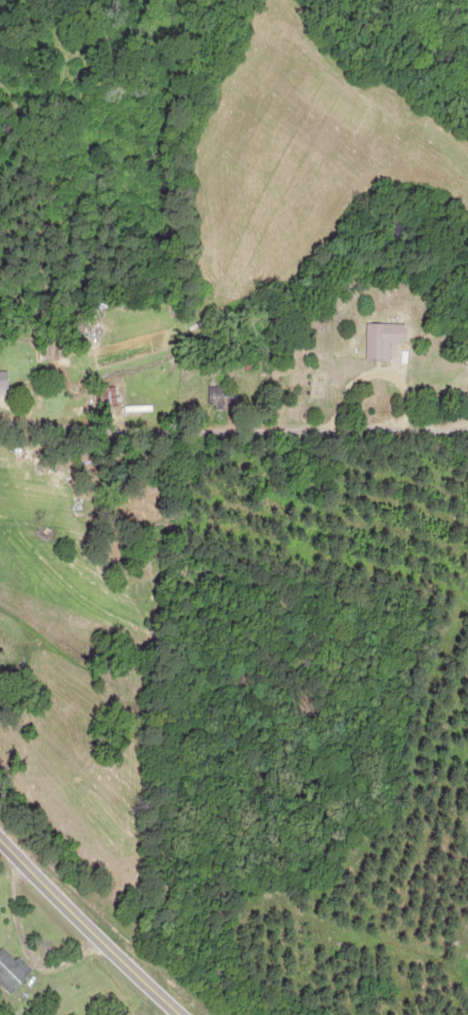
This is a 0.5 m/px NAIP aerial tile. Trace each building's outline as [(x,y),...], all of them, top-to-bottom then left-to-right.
[(387,343),(401,343),(401,323),(364,322),(363,360),(387,361),(387,343)] [(235,408),(235,386),(206,386),(206,408),(235,408)] [(9,992),(29,971),(14,957),(12,960),(0,949),(0,984),(9,992)]
